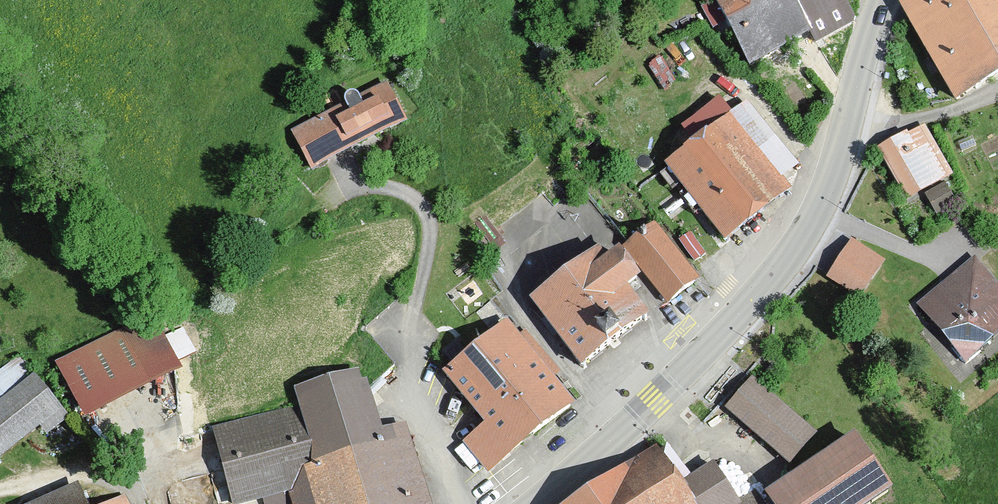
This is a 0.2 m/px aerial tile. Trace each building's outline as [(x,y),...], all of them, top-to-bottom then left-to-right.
[(714,1),(700,9),(711,30),(725,22),(750,66),(810,31),(811,31),(795,0),(714,0),(714,1)] [(811,31),(810,31),(816,43),(854,21),(843,0),(795,0),(811,31)] [(902,2),(956,100),(960,98),(958,95),(997,75),(997,0),(906,0),(902,2)] [(345,106),(306,126),(306,128),(307,127),(320,154),(307,161),(311,169),(404,120),(386,85),(359,99),(358,97),(356,96),(354,95),(351,94),(348,95),(346,97),(345,100),(344,103),(345,106)] [(696,143),(668,165),(727,242),(729,240),(727,237),(785,193),(787,196),(789,194),(776,177),(792,164),(745,106),(732,115),(720,100),(684,128),(696,143)] [(902,140),(882,151),(908,195),(948,173),(924,131),(903,142),(902,140)] [(944,187),(931,194),(939,209),(953,201),(944,187)] [(695,282),(652,227),(627,247),(670,302),(695,282)] [(704,252),(688,231),(678,239),(694,260),(704,252)] [(880,263),(853,245),(832,277),(859,295),(880,263)] [(597,252),(534,302),(584,368),(586,367),(584,364),(643,318),(645,321),(647,319),(624,289),(636,280),(618,256),(606,265),(597,252)] [(974,263),(920,308),(931,321),(931,320),(934,317),(956,344),(952,348),(965,363),(981,350),(978,346),(997,329),(997,291),(974,263)] [(150,317),(60,364),(83,408),(173,361),(150,317)] [(506,324),(446,372),(489,425),(466,442),(487,468),(570,406),(551,384),(549,380),(530,357),(531,356),(506,324)] [(18,358),(0,372),(0,458),(47,422),(51,427),(65,416),(38,381),(18,358)] [(214,429),(235,503),(237,503),(291,490),(295,503),(426,503),(407,442),(405,442),(401,430),(375,438),(360,391),(364,391),(356,374),(297,390),(301,408),(214,429)] [(752,382),(728,408),(790,462),(813,436),(752,382)] [(853,440),(769,497),(774,503),(870,503),(888,492),(853,440)] [(580,503),(760,503),(753,493),(748,494),(747,492),(738,487),(731,492),(714,466),(679,488),(656,455),(655,456),(653,453),(643,460),(644,462),(580,503)]
